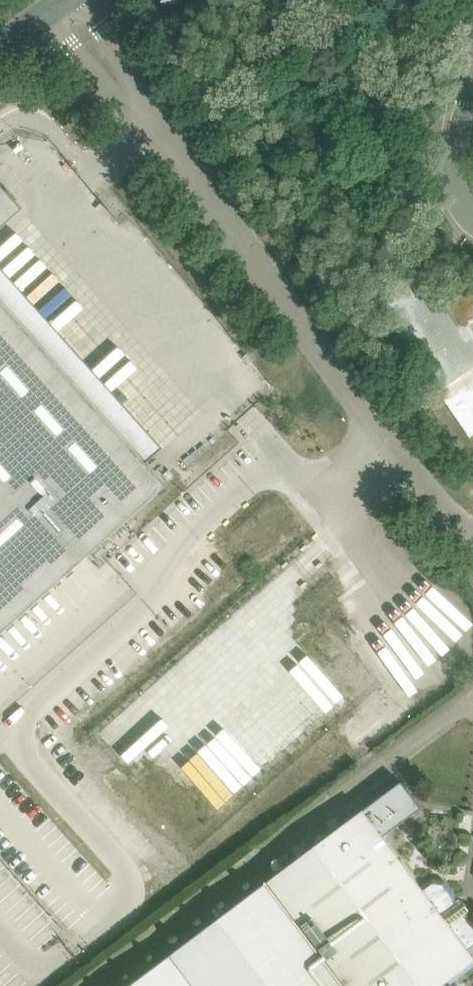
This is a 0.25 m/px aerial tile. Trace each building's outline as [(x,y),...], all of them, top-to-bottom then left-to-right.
[(22,208),(1,185),(0,187),(0,228),(22,208)] [(375,297),(470,437),(472,435),(472,332),(469,326),(472,324),(472,291),(466,281),(443,296),(423,265),(375,297)] [(167,485),(0,298),(0,634),(167,485)] [(250,439),(242,446),(252,458),(261,451),(250,439)] [(412,689),(472,634),(472,631),(433,587),(371,644),(412,689)] [(306,656),(187,761),(223,802),(342,698),(306,656)] [(363,810),(128,985),(440,985),(472,961),(472,956),(468,950),(472,946),(472,922),(466,913),(469,910),(461,899),(458,902),(444,883),(432,882),(423,889),(383,836),(421,807),(401,781),(363,810)]
